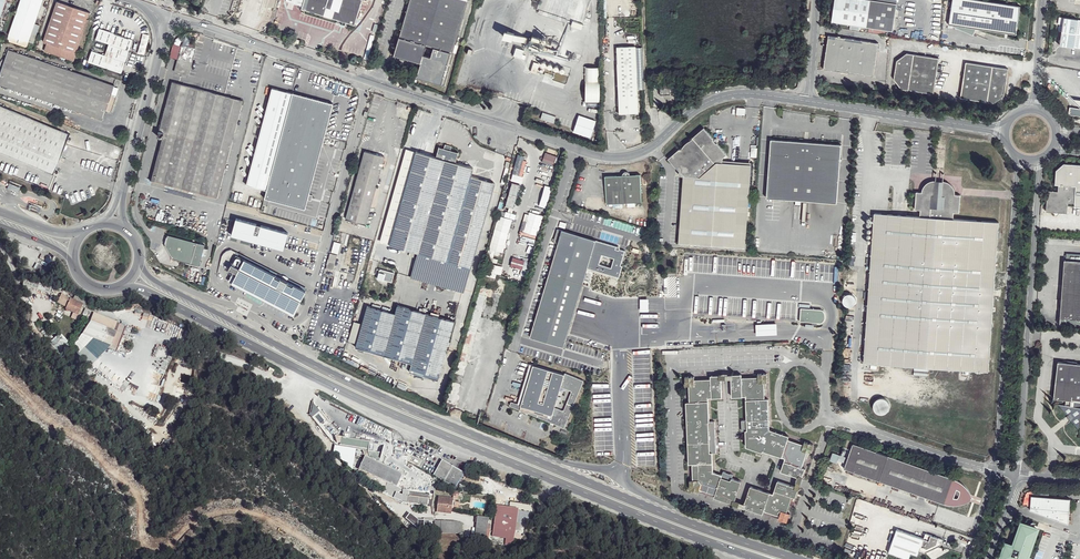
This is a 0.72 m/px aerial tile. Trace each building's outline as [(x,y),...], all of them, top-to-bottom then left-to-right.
[(8,35),(35,44),(40,24),(35,22),(43,0),(20,0),(8,35)] [(92,8),(68,0),(58,0),(43,46),(75,57),(92,8)] [(286,1),(302,6),(302,10),(325,16),(331,18),(352,24),(361,0),(286,0),(286,1)] [(395,57),(421,62),(417,78),(444,86),(452,53),(451,53),(467,0),(411,0),(395,57)] [(832,23),(867,28),(871,0),(835,0),(832,23)] [(897,4),(871,0),(867,28),(893,32),(897,4)] [(1020,7),(979,0),(953,0),(949,24),(976,28),(1016,34),(1020,7)] [(1060,17),(1059,24),(1063,25),(1060,45),(1079,48),(1079,20),(1060,17)] [(581,30),(583,25),(572,21),(571,27),(581,30)] [(976,28),(949,24),(973,35),(976,28)] [(131,51),(129,50),(132,39),(99,27),(96,39),(108,43),(104,55),(92,50),(88,61),(121,73),(124,62),(127,63),(131,51)] [(505,33),(503,32),(501,33),(499,41),(515,46),(512,57),(530,72),(536,74),(536,72),(544,75),(545,73),(552,76),(552,81),(567,84),(571,71),(571,67),(571,61),(572,59),(579,61),(580,55),(573,52),(573,53),(568,52),(567,58),(559,56),(562,42),(558,37),(556,36),(550,35),(544,36),(541,39),(540,39),(532,36),(529,38),(526,37),(514,35),(513,33),(507,31),(505,33)] [(150,36),(143,34),(137,53),(144,55),(150,36)] [(829,36),(824,69),(874,77),(879,43),(829,36)] [(181,44),(181,45),(173,44),(170,57),(177,59),(174,72),(180,74),(189,76),(196,47),(181,44)] [(635,48),(617,49),(619,90),(619,115),(638,115),(636,74),(635,48)] [(98,117),(102,118),(105,110),(109,111),(116,96),(112,94),(114,85),(108,83),(10,50),(0,76),(0,84),(98,117)] [(906,54),(900,59),(898,85),(901,89),(933,94),(938,58),(906,54)] [(989,103),(995,67),(966,63),(962,99),(989,103)] [(599,67),(585,67),(585,103),(599,103),(599,67)] [(1009,70),(995,67),(989,103),(995,103),(1005,96),(1009,70)] [(172,81),(156,136),(162,137),(152,181),(176,187),(217,197),(231,143),(242,99),(224,94),(200,88),(190,86),(187,85),(186,85),(177,82),(172,81)] [(662,96),(672,95),(671,85),(662,86),(662,96)] [(334,103),(273,86),(247,183),(268,190),(266,199),(305,211),(334,103)] [(0,106),(0,150),(53,172),(69,133),(0,106)] [(1068,106),(1067,113),(1079,115),(1079,108),(1071,106),(1068,106)] [(590,138),(595,121),(579,115),(573,132),(590,138)] [(728,154),(718,143),(717,144),(714,139),(715,139),(706,128),(694,137),(694,138),(691,141),(688,142),(686,143),(685,144),(684,147),(681,149),(680,148),(669,158),(676,166),(676,165),(681,170),(679,173),(679,174),(679,175),(685,176),(679,243),(746,248),(752,165),(723,163),(723,158),(728,154)] [(770,139),(766,198),(836,203),(840,144),(770,139)] [(436,158),(413,152),(388,244),(391,248),(407,252),(419,255),(412,277),(464,293),(496,184),(472,177),(474,169),(457,163),(460,152),(454,151),(454,147),(446,144),(445,148),(439,147),(436,158)] [(384,158),(365,152),(346,219),(356,223),(366,225),(384,158)] [(553,165),(557,155),(545,152),(542,162),(553,165)] [(525,157),(518,155),(515,164),(513,175),(511,181),(522,184),(523,177),(519,175),(525,157)] [(1060,213),(1066,213),(1068,203),(1074,204),(1074,206),(1079,207),(1079,165),(1064,164),(1056,171),(1055,185),(1058,185),(1058,192),(1047,191),(1046,212),(1053,212),(1060,213)] [(623,174),(605,176),(607,203),(642,201),(640,174),(630,174),(629,172),(627,171),(626,172),(624,173),(623,174)] [(919,217),(874,213),(862,362),(988,372),(998,224),(952,220),(953,213),(959,214),(960,197),(954,196),(954,193),(953,190),(951,187),(948,184),(945,183),(938,181),(931,182),(925,185),(922,190),(921,193),(916,193),(914,210),(920,210),(919,217)] [(520,185),(512,183),(506,207),(514,209),(520,185)] [(45,205),(29,199),(24,209),(41,216),(45,205)] [(188,212),(189,208),(155,200),(152,211),(196,221),(197,214),(188,212)] [(536,215),(529,212),(524,232),(532,234),(538,236),(543,216),(536,215)] [(504,253),(513,220),(506,218),(499,216),(490,249),(497,251),(504,253)] [(289,232),(236,217),(235,220),(231,235),(285,249),(287,242),(289,232)] [(563,230),(558,229),(554,242),(559,244),(563,230)] [(596,240),(563,230),(559,244),(531,337),(564,347),(585,277),(588,268),(619,278),(623,266),(621,266),(625,251),(616,248),(617,246),(596,240)] [(205,246),(168,236),(165,247),(173,261),(200,267),(205,246)] [(500,253),(492,251),(491,257),(488,257),(487,261),(497,263),(500,253)] [(329,253),(327,268),(334,269),(336,254),(329,253)] [(307,288),(245,257),(230,282),(294,315),(307,288)] [(529,262),(513,258),(510,267),(527,272),(529,262)] [(1079,326),(1079,262),(1064,261),(1060,325),(1079,326)] [(497,264),(492,262),(489,270),(494,272),(497,264)] [(394,274),(381,270),(378,278),(392,283),(394,274)] [(494,287),(496,282),(481,277),(479,282),(494,287)] [(521,285),(503,280),(502,284),(501,284),(499,291),(518,296),(521,285)] [(71,299),(63,293),(61,298),(68,305),(71,299)] [(83,306),(71,299),(68,305),(66,310),(78,316),(83,306)] [(395,315),(368,307),(356,349),(412,366),(411,374),(439,382),(455,322),(398,306),(395,315)] [(818,311),(799,309),(798,322),(817,324),(819,324),(821,322),(822,321),(823,318),(823,316),(822,314),(821,313),(818,311)] [(117,332),(88,320),(82,333),(111,344),(117,332)] [(777,321),(756,322),(757,334),(777,333),(777,321)] [(58,357),(71,344),(59,333),(46,346),(58,357)] [(533,364),(529,363),(518,402),(512,400),(510,405),(565,427),(584,379),(565,371),(564,372),(534,363),(533,364)] [(1066,416),(1070,421),(1079,433),(1079,431),(1079,365),(1057,363),(1053,399),(1066,401),(1065,406),(1058,406),(1066,416)] [(779,471),(800,479),(804,469),(800,468),(806,452),(809,453),(812,445),(804,442),(803,445),(787,439),(788,436),(769,429),(768,400),(764,400),(763,383),(767,383),(766,373),(757,374),(757,377),(740,378),(740,375),(730,375),(731,397),(745,396),(746,420),(741,420),(741,431),(744,431),(745,447),(761,452),(762,450),(784,458),(779,471)] [(712,498),(731,505),(739,483),(730,479),(731,476),(721,472),(719,476),(711,473),(710,453),(715,453),(714,422),(708,422),(707,398),(720,397),(719,376),(710,376),(710,380),(693,380),(693,377),(683,377),(684,386),(687,386),(688,403),(684,403),(687,464),(690,464),(691,481),(687,481),(688,490),(696,493),(697,490),(713,495),(712,498)] [(454,404),(457,391),(451,390),(448,402),(454,404)] [(890,404),(889,401),(887,399),(884,397),(882,397),(879,397),(876,398),(874,400),(873,403),(872,406),(872,408),(874,411),(876,413),(879,414),(882,415),(885,414),(887,412),(889,409),(890,407),(890,404)] [(355,439),(342,437),(340,444),(354,447),(355,439)] [(369,442),(355,439),(354,447),(368,449),(369,442)] [(843,469),(878,481),(888,455),(853,443),(843,469)] [(836,462),(838,454),(832,452),(830,459),(836,462)] [(888,455),(878,481),(948,506),(952,507),(956,507),(961,505),(970,500),(971,499),(970,495),(967,488),(959,481),(956,479),(888,455)] [(403,476),(366,457),(360,470),(375,478),(388,484),(393,486),(395,487),(397,488),(403,476)] [(463,471),(440,460),(432,476),(442,481),(454,487),(462,473),(463,471)] [(388,484),(375,478),(373,484),(385,490),(388,484)] [(776,520),(785,523),(788,515),(784,513),(790,497),(793,499),(797,489),(776,481),(771,495),(748,487),(741,508),(760,515),(762,512),(777,517),(776,520)] [(402,496),(396,493),(394,498),(401,502),(402,503),(408,504),(409,497),(409,491),(403,490),(402,496)] [(1071,499),(1032,495),(1030,511),(1068,524),(1071,499)] [(428,499),(409,497),(408,504),(427,506),(428,499)] [(452,498),(438,497),(437,512),(451,514),(452,498)] [(517,510),(496,508),(492,537),(514,539),(517,510)] [(418,521),(410,513),(406,519),(417,528),(418,521)] [(488,519),(477,518),(475,539),(485,540),(488,519)] [(455,522),(418,521),(417,528),(439,530),(439,533),(453,533),(455,522)] [(1028,557),(1030,552),(1028,551),(1036,528),(1021,523),(1013,546),(1005,543),(1000,558),(1025,558),(1026,556),(1028,557)] [(905,558),(909,558),(910,553),(918,556),(919,551),(925,553),(940,545),(942,539),(925,533),(923,539),(896,530),(888,553),(905,558)]
